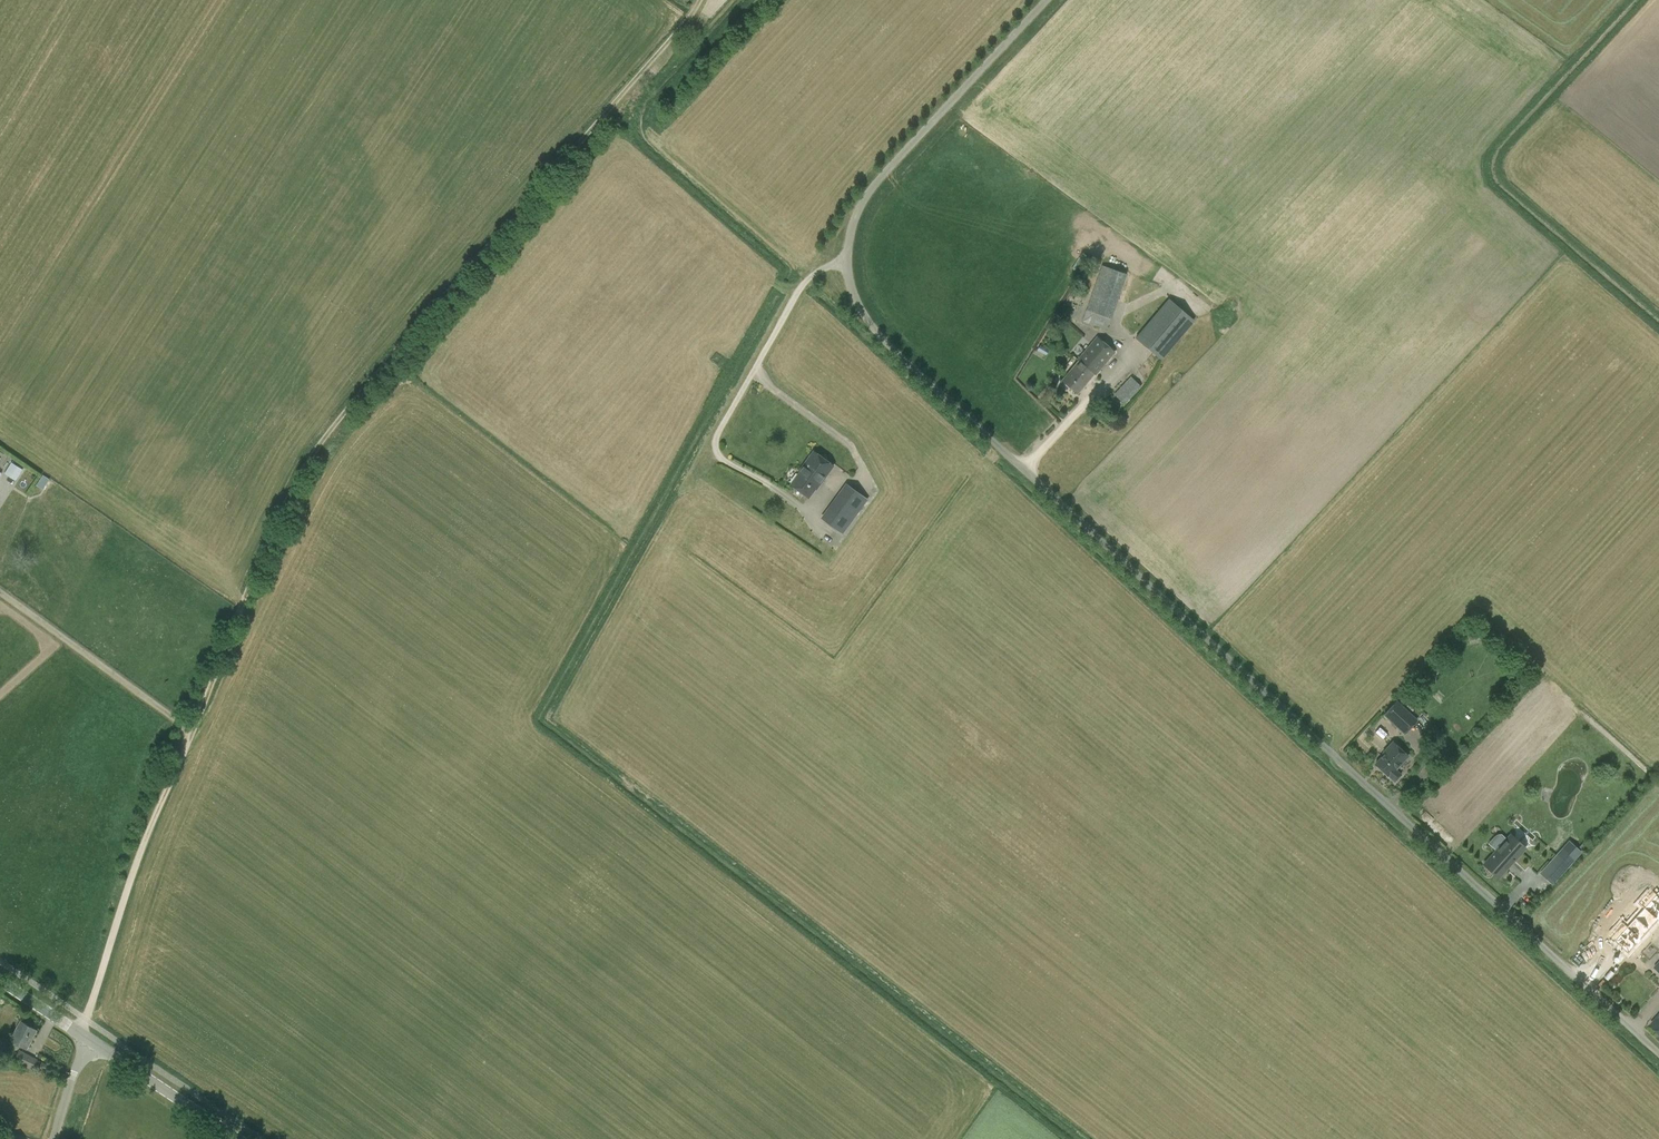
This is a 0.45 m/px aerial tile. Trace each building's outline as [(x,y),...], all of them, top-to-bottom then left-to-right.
[(1127,274),(1102,265),(1083,321),(1107,330),(1110,318),(1112,319),(1118,301),(1127,274)] [(1170,300),(1137,338),(1161,359),(1194,321),(1170,300)] [(1114,354),(1096,338),(1078,359),(1080,360),(1063,380),(1078,393),(1095,373),(1096,374),(1114,354)] [(1114,394),(1125,404),(1142,386),(1131,376),(1114,394)] [(799,472),(790,484),(807,497),(817,485),(818,486),(832,466),(812,452),(798,471),(799,472)] [(44,488),(49,478),(45,476),(40,486),(44,488)] [(843,489),(822,519),(839,531),(860,502),(843,489)] [(1404,732),(1416,719),(1395,701),(1383,714),(1404,732)] [(1385,753),(1375,764),(1387,774),(1395,781),(1401,774),(1395,769),(1408,755),(1392,741),(1383,752),(1385,753)] [(1513,861),(1526,847),(1511,833),(1483,863),(1499,877),(1505,870),(1513,861)] [(1557,853),(1539,873),(1553,885),(1570,865),(1557,853)] [(1635,917),(1649,929),(1658,918),(1658,897),(1656,894),(1650,900),(1645,896),(1638,903),(1643,908),(1635,917)] [(1620,934),(1614,940),(1628,953),(1649,929),(1635,917),(1627,926),(1622,922),(1615,929),(1620,934)] [(27,1049),(37,1030),(21,1021),(10,1040),(27,1049)] [(38,1059),(19,1049),(14,1060),(36,1071),(40,1061),(38,1060),(38,1059)]
